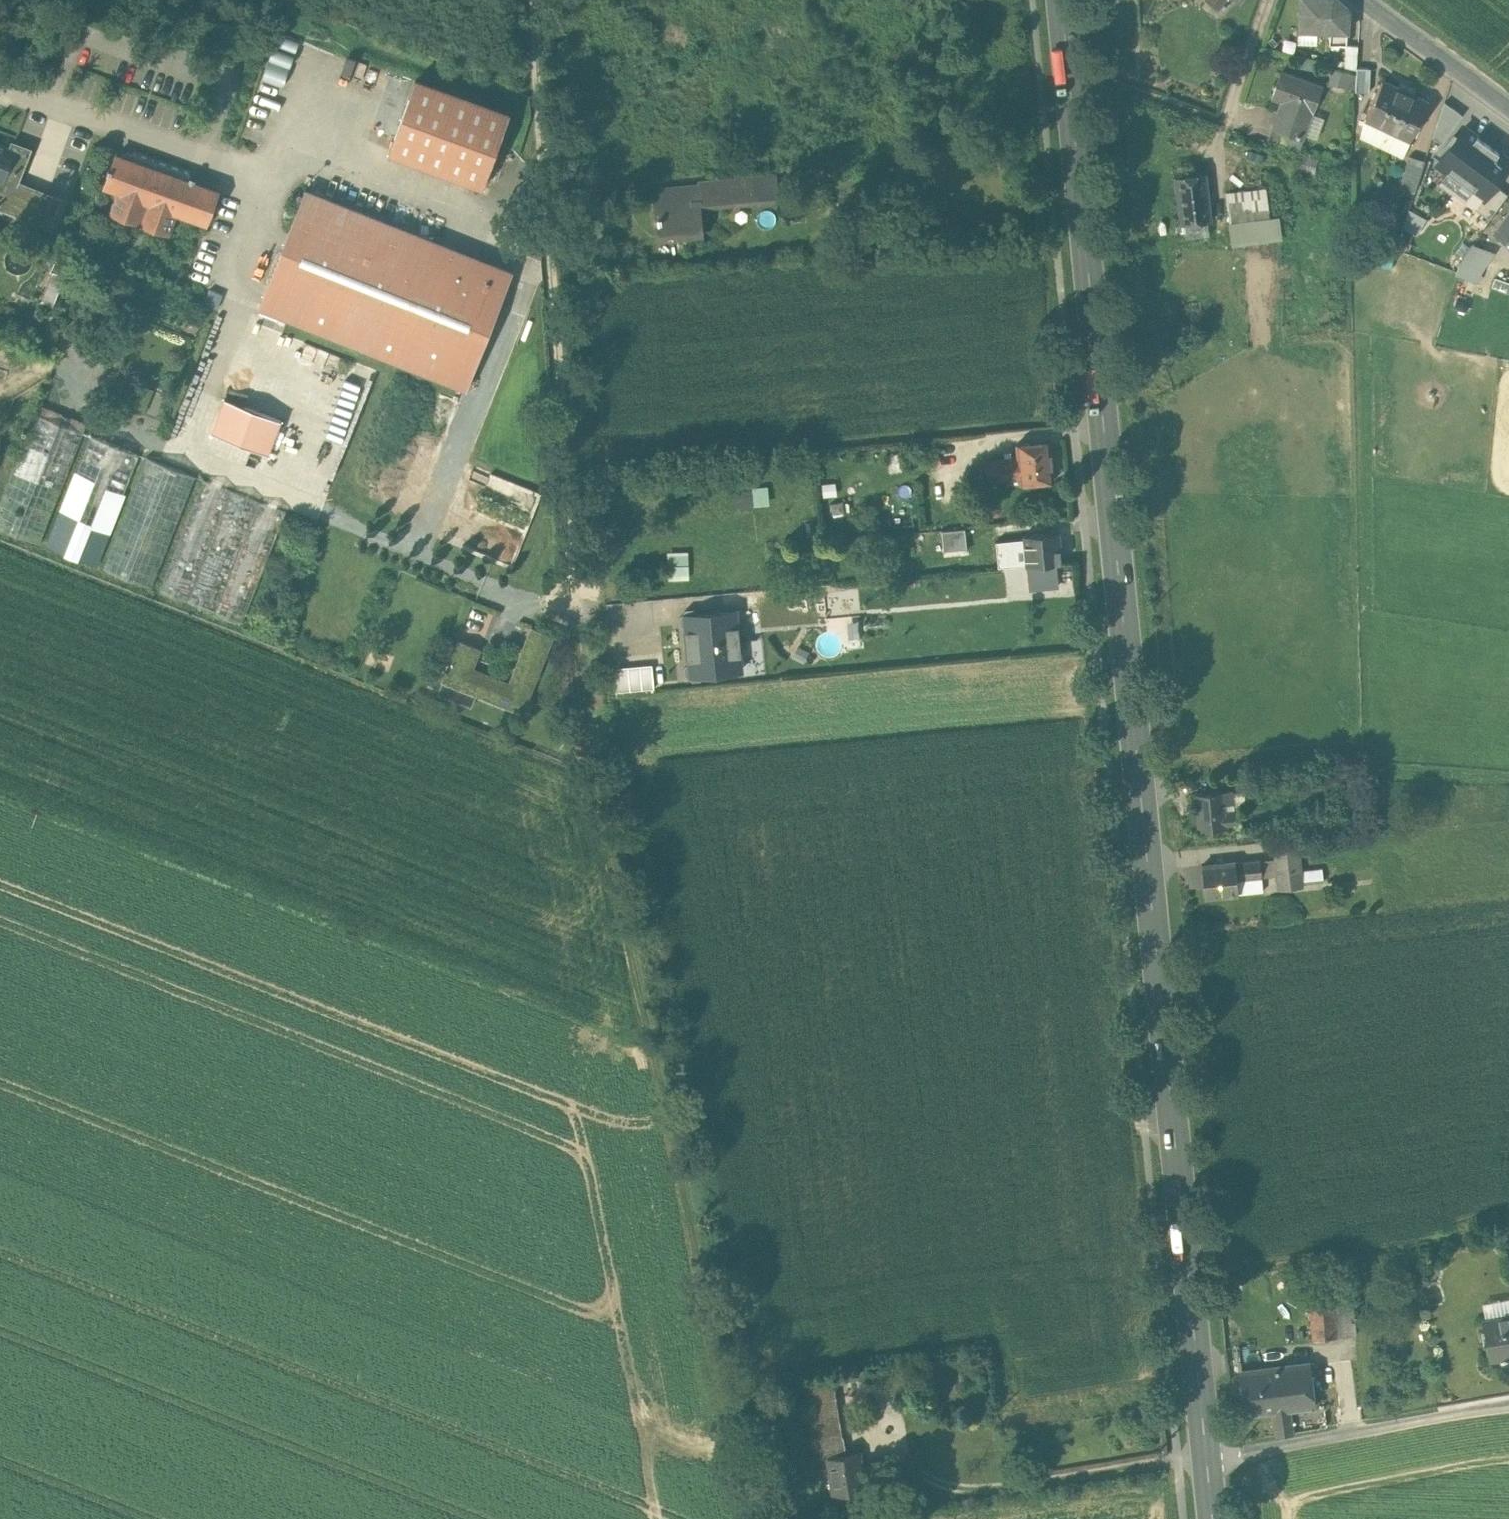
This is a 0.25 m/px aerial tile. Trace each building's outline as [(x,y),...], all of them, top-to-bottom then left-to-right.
[(1218,9),(1224,0),(1206,0),(1218,9)] [(1300,30),(1327,29),(1328,46),(1344,45),(1347,45),(1347,43),(1346,7),(1336,0),(1298,0),(1300,30)] [(1357,43),(1347,43),(1347,45),(1344,45),(1345,58),(1336,59),(1336,66),(1356,70),(1356,67),(1357,43)] [(1370,68),(1356,67),(1356,70),(1354,91),(1368,92),(1370,68)] [(1318,87),(1277,73),(1269,98),(1279,101),(1271,128),(1302,138),(1310,111),(1318,87)] [(509,115),(415,81),(390,149),(484,183),(509,115)] [(1404,92),(1382,81),(1364,119),(1360,134),(1380,144),(1404,92)] [(1427,102),(1404,92),(1380,144),(1403,154),(1427,102)] [(1302,138),(1271,128),(1267,140),(1299,149),(1302,138)] [(1488,145),(1465,128),(1439,164),(1462,181),(1488,145)] [(0,145),(0,176),(4,178),(13,150),(0,145)] [(1488,145),(1462,181),(1486,198),(1508,165),(1508,160),(1488,145)] [(187,171),(134,152),(131,159),(116,154),(111,167),(109,166),(107,171),(109,172),(104,185),(118,190),(110,213),(169,234),(177,212),(206,222),(211,209),(211,210),(212,208),(218,190),(188,180),(189,176),(187,171)] [(1425,161),(1409,155),(1399,186),(1414,191),(1425,161)] [(713,185),(654,191),(658,229),(684,227),(685,237),(706,236),(703,205),(780,198),(778,173),(713,179),(713,185)] [(1211,175),(1180,178),(1183,223),(1214,220),(1211,175)] [(598,180),(572,182),(574,214),(601,212),(598,180)] [(1282,213),(1272,214),(1268,185),(1227,190),(1234,244),(1284,238),(1282,213)] [(511,271),(305,189),(259,306),(465,388),(511,271)] [(1494,232),(1508,244),(1508,211),(1494,232)] [(69,265),(54,258),(50,270),(53,271),(50,279),(61,283),(64,275),(65,275),(69,265)] [(1481,271),(1460,264),(1457,273),(1477,280),(1481,271)] [(150,390),(136,384),(127,406),(142,411),(150,390)] [(249,395),(228,386),(224,397),(244,405),(249,395)] [(244,405),(224,398),(212,431),(268,453),(281,420),(244,405)] [(36,412),(0,502),(0,527),(40,542),(84,431),(36,412)] [(92,434),(48,545),(95,564),(140,453),(92,434)] [(1055,447),(1022,449),(1023,464),(992,467),(994,483),(1024,481),(1025,486),(1058,484),(1055,447)] [(195,475),(147,456),(103,567),(151,586),(195,475)] [(286,511),(203,478),(159,590),(242,622),(286,511)] [(753,487),(757,505),(772,502),(768,484),(753,487)] [(735,490),(736,504),(754,503),(753,489),(735,490)] [(965,528),(941,530),(943,550),(967,548),(965,528)] [(1059,532),(1023,535),(1024,538),(996,541),(997,555),(1025,552),(1026,565),(1062,562),(1059,532)] [(690,576),(689,550),(670,551),(671,577),(690,576)] [(735,610),(700,613),(693,608),(686,609),(679,616),(680,624),(687,629),(689,660),(684,667),(685,674),(692,680),(700,679),(705,673),(740,670),(735,610)] [(655,663),(615,665),(616,690),(656,688),(655,663)] [(1222,790),(1194,793),(1197,830),(1226,827),(1226,826),(1240,825),(1238,808),(1234,809),(1232,790),(1222,791),(1222,790)] [(1268,813),(1260,814),(1261,824),(1269,823),(1268,813)] [(1297,839),(1273,842),(1274,854),(1298,851),(1297,839)] [(1298,851),(1274,854),(1279,889),(1302,886),(1302,883),(1301,870),(1298,851)] [(1234,862),(1234,861),(1201,865),(1204,897),(1262,891),(1259,859),(1234,862)] [(1333,867),(1301,870),(1302,883),(1323,881),(1322,875),(1334,874),(1333,867)] [(1385,1294),(1367,1296),(1368,1308),(1386,1306),(1385,1294)] [(1332,1298),(1322,1299),(1322,1305),(1310,1306),(1313,1338),(1337,1336),(1334,1304),(1333,1304),(1332,1298)] [(1354,1302),(1334,1304),(1337,1336),(1356,1334),(1354,1302)] [(1484,1320),(1491,1357),(1508,1354),(1508,1316),(1484,1320)] [(1308,1363),(1241,1372),(1246,1413),(1272,1410),(1276,1435),(1293,1433),(1289,1407),(1313,1404),(1308,1363)] [(833,1380),(811,1384),(814,1400),(836,1397),(833,1380)] [(836,1397),(814,1400),(822,1453),(827,1452),(827,1456),(845,1454),(844,1449),(846,1449),(843,1435),(842,1435),(836,1397)] [(845,1454),(827,1456),(833,1494),(865,1489),(859,1452),(845,1454)]
